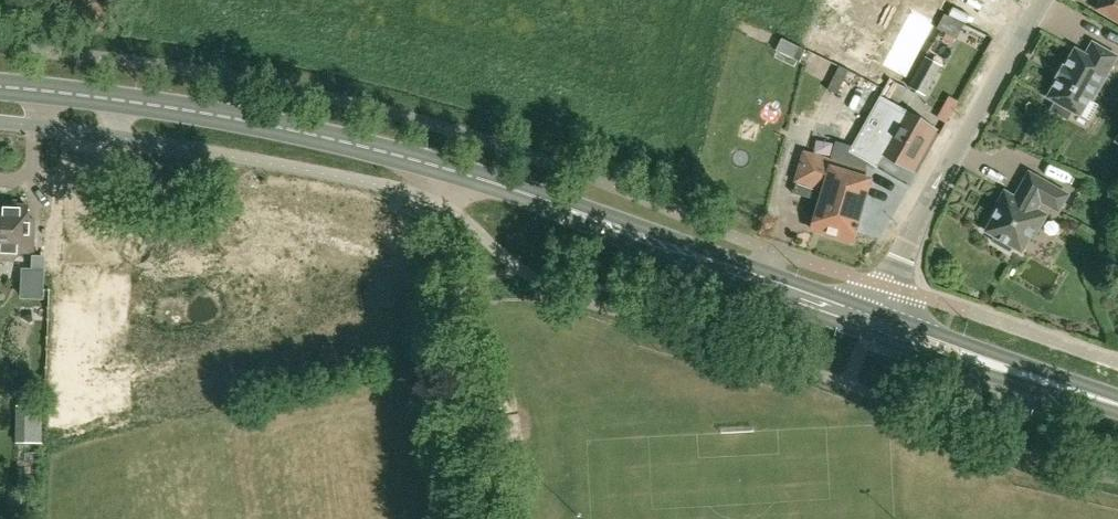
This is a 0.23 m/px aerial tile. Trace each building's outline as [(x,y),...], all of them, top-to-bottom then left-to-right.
[(1098,9),(1117,20),(1117,0),(1103,0),(1098,9)] [(910,15),(880,71),(904,83),(934,27),(910,15)] [(1057,81),(1048,98),(1055,102),(1051,110),(1067,119),(1072,111),(1079,115),(1089,121),(1098,105),(1091,101),(1116,56),(1092,43),(1085,55),(1075,49),(1065,67),(1061,65),(1054,79),(1057,81)] [(925,57),(909,86),(925,96),(941,66),(925,57)] [(853,147),(850,152),(867,162),(873,165),(881,151),(883,152),(914,170),(917,165),(933,137),(936,131),(903,112),(880,99),(853,147)] [(805,153),(793,194),(816,201),(816,203),(820,205),(812,229),(852,241),(855,232),(861,211),(861,210),(853,207),(864,174),(864,171),(867,162),(850,152),(853,147),(836,142),(831,161),(805,153)] [(1005,192),(992,216),(995,217),(987,232),(995,237),(993,242),(1010,252),(1013,247),(1022,252),(1030,237),(1033,239),(1046,216),(1037,210),(1041,202),(1059,212),(1068,196),(1030,174),(1016,198),(1005,192)] [(28,207),(15,206),(16,202),(0,201),(0,260),(13,261),(22,252),(33,253),(34,220),(28,219),(28,207)] [(33,259),(32,269),(45,270),(46,259),(33,259)] [(127,426),(131,269),(54,267),(50,424),(127,426)] [(17,408),(17,417),(41,417),(41,408),(17,408)]
